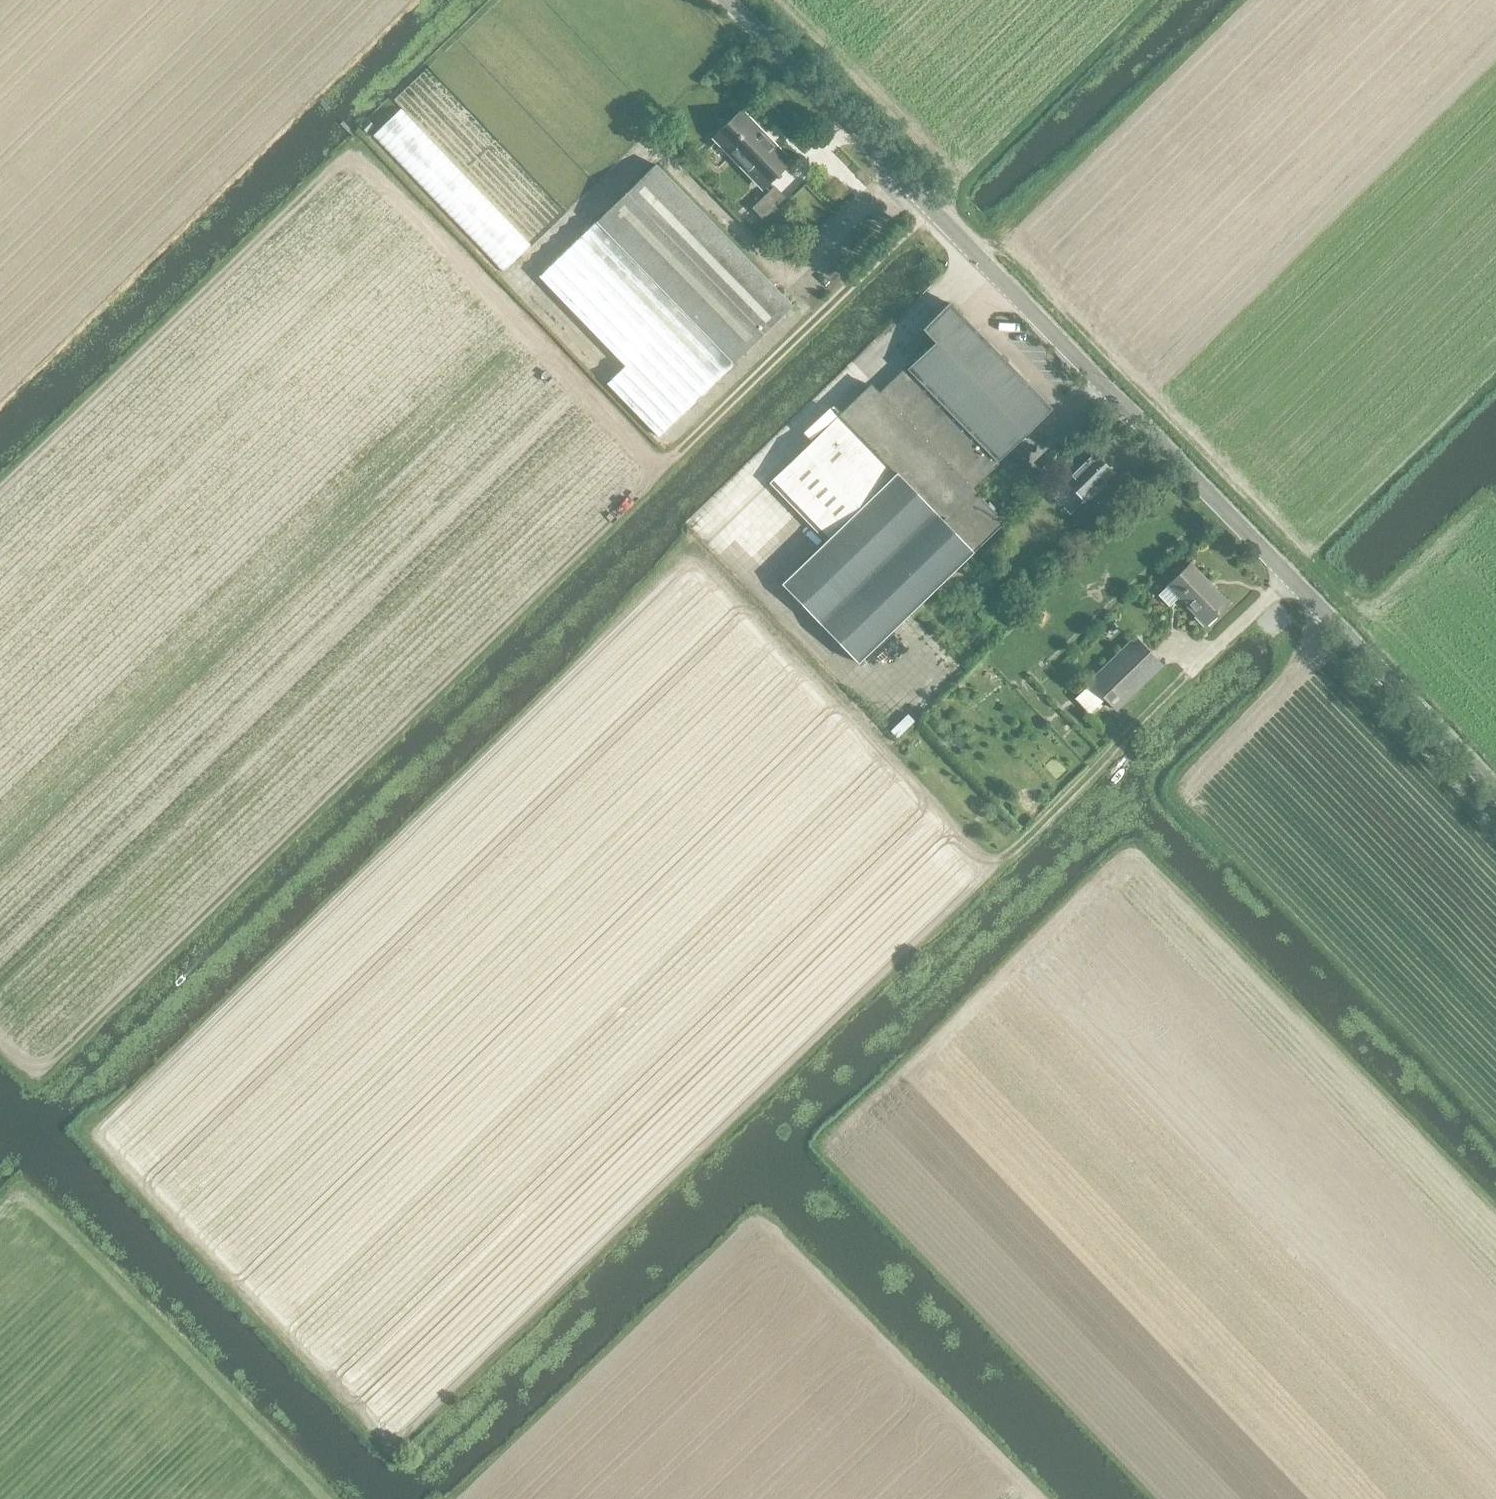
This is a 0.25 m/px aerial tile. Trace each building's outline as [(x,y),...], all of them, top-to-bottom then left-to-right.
[(401,105),(372,132),(501,269),(530,242),(401,105)] [(786,161),(741,115),(717,137),(762,183),(786,161)] [(791,305),(755,267),(655,164),(595,221),(538,276),(624,365),(606,382),(658,436),(733,363),(732,362),(791,305)] [(774,185),(751,207),(762,219),(785,196),(774,185)] [(1051,408),(949,303),(922,329),(935,342),(907,369),(905,367),(878,394),(870,385),(839,415),(838,415),(770,481),(769,481),(768,482),(825,541),(781,583),(858,662),(973,551),(1003,522),(975,492),(974,493),(970,488),(996,461),(1051,408)] [(1083,500),(1113,471),(1094,452),(1083,463),(1073,452),(1054,470),(1065,481),(1083,500)] [(1228,602),(1190,563),(1167,585),(1205,624),(1228,602)] [(1116,710),(1162,665),(1134,636),(1088,681),(1090,683),(1074,697),(1089,713),(1105,698),(1116,710)]
